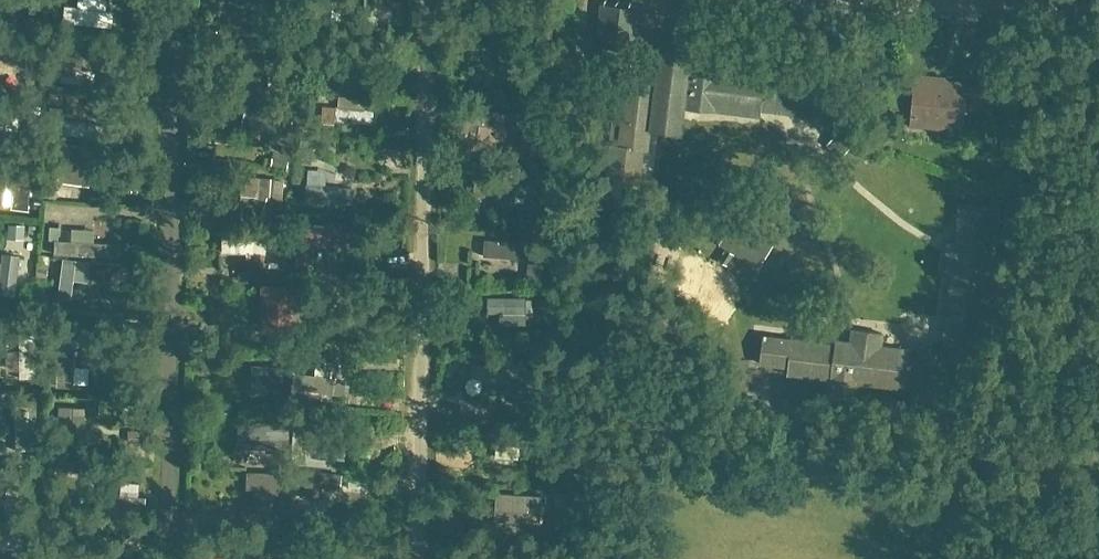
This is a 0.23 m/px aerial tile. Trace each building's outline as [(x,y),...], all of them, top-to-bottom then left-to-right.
[(599,44),(637,46),(638,5),(601,4),(599,44)] [(677,138),(681,113),(751,124),(753,111),(801,118),(807,78),(752,70),(751,78),(688,68),(691,48),(654,42),(640,133),(677,138)] [(970,109),(982,110),(986,66),(965,64),(964,79),(912,74),(907,127),(968,133),(970,109)] [(985,407),(1002,211),(952,207),(948,248),(939,247),(936,281),(946,282),(940,352),(882,347),(883,335),(848,332),(847,342),(764,335),(760,383),(936,398),(936,402),(985,407)] [(733,223),(719,246),(759,271),(774,248),(733,223)]
